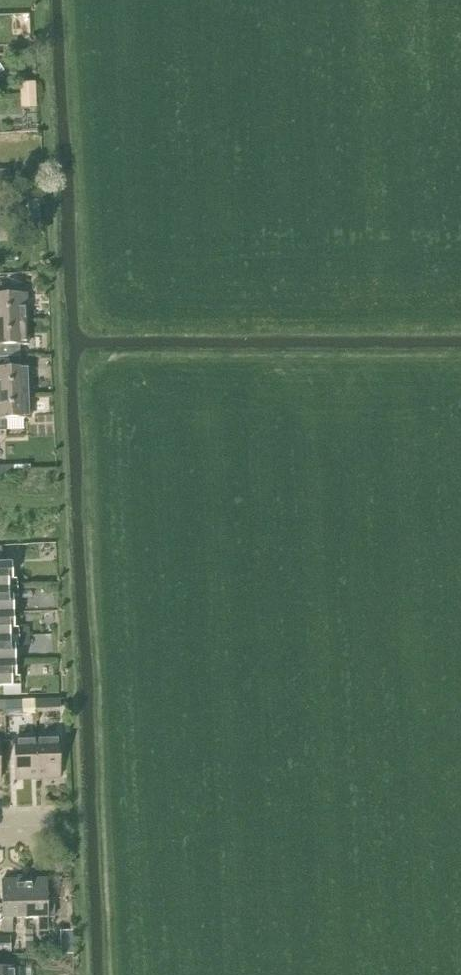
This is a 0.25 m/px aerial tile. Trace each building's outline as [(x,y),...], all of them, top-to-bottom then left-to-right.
[(21,109),(37,108),(35,81),(20,82),(21,109)] [(26,319),(25,294),(2,295),(2,284),(0,284),(0,320),(26,319)] [(36,311),(37,318),(47,318),(46,310),(36,311)] [(0,320),(0,357),(20,356),(20,345),(27,345),(26,319),(0,320)] [(20,367),(20,356),(0,357),(0,394),(29,393),(28,367),(20,367)] [(0,394),(0,431),(6,431),(6,419),(30,419),(29,393),(0,394)] [(17,588),(17,579),(12,579),(12,563),(0,564),(0,588),(17,588)] [(14,612),(13,597),(17,597),(17,588),(0,588),(0,613),(14,612)] [(19,637),(19,636),(18,627),(14,627),(14,612),(0,613),(0,637),(19,637)] [(19,636),(31,635),(31,627),(18,627),(19,636)] [(31,635),(19,636),(19,637),(19,645),(31,645),(31,635)] [(16,661),(15,645),(19,645),(19,637),(0,637),(0,662),(16,661)] [(5,686),(5,695),(20,695),(20,677),(16,677),(16,661),(0,662),(0,687),(5,686)] [(44,709),(61,708),(61,699),(44,700),(44,709)] [(36,700),(22,700),(5,701),(6,710),(21,709),(21,713),(37,713),(36,700)] [(58,738),(37,739),(38,779),(60,778),(58,738)] [(38,779),(37,739),(15,740),(16,780),(38,779)] [(26,918),(38,918),(38,930),(48,931),(48,918),(55,918),(54,902),(48,902),(47,879),(31,879),(32,876),(24,877),(26,918)] [(13,931),(13,919),(26,918),(24,877),(17,877),(17,880),(2,880),(3,932),(13,931)] [(74,930),(63,930),(64,942),(74,942),(74,930)] [(26,942),(26,954),(39,954),(38,946),(33,942),(26,942)]
